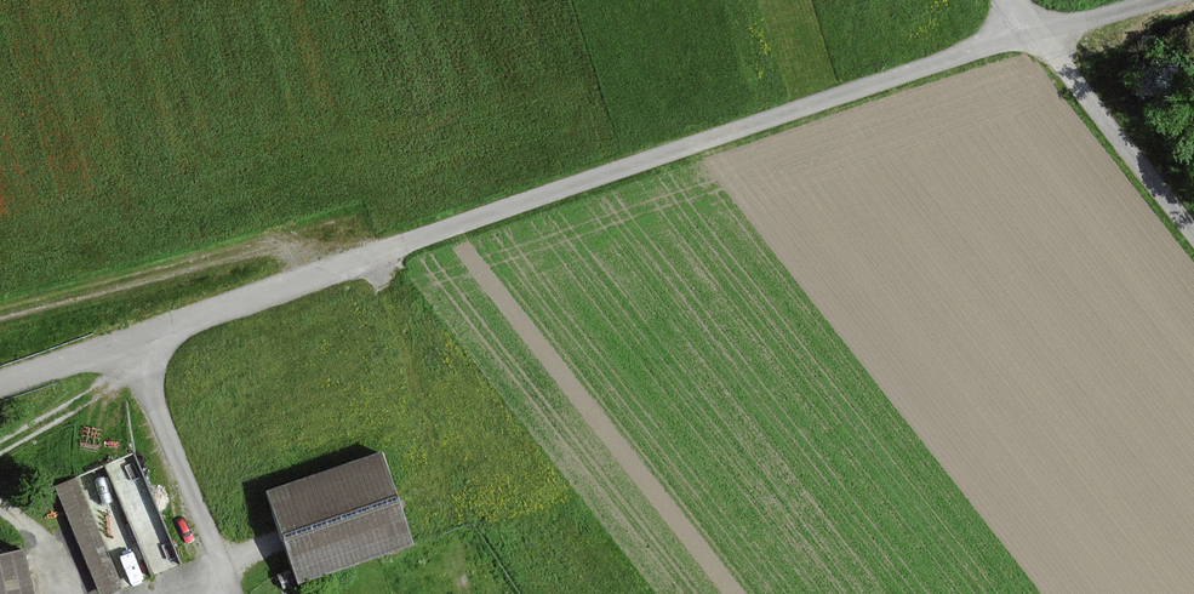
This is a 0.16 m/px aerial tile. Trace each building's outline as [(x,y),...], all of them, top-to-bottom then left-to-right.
[(169,557),(124,455),(49,489),(94,591),(169,557)] [(409,539),(380,458),(271,496),(300,577),(409,539)] [(19,551),(0,556),(0,593),(29,593),(19,551)]
